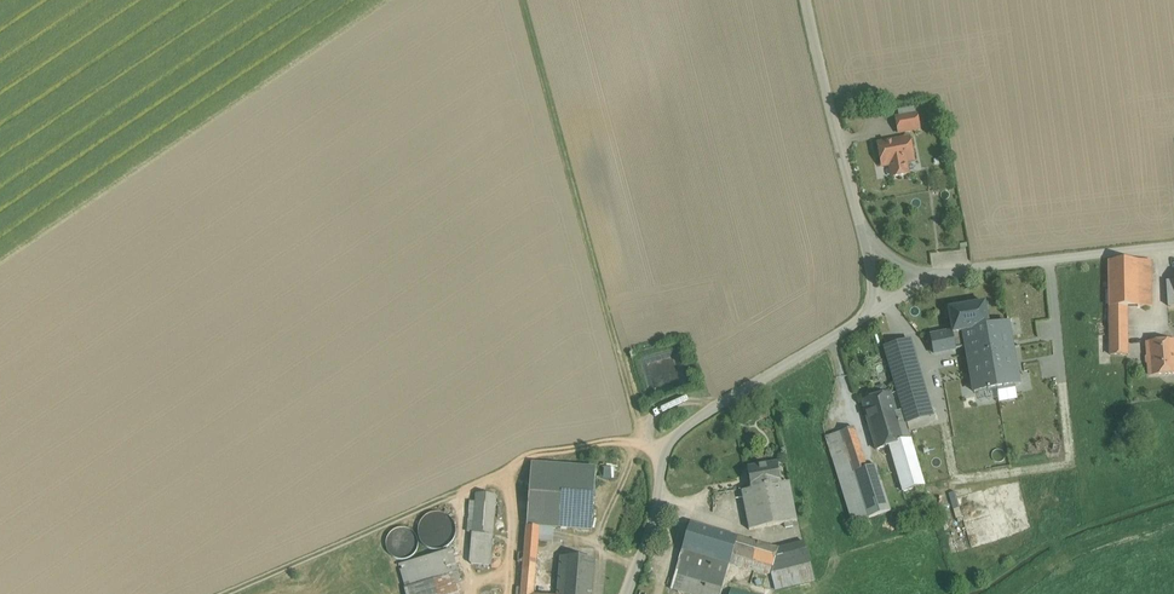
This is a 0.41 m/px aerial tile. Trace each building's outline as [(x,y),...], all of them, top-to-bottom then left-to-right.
[(918,114),(898,117),(900,133),(921,130),(918,114)] [(912,140),(878,145),(882,173),(890,171),(892,184),(912,181),(910,168),(916,167),(912,140)] [(1151,283),(1151,261),(1138,262),(1139,283),(1151,283)] [(1139,283),(1138,262),(1109,262),(1110,307),(1127,307),(1139,307),(1139,283)] [(1152,307),(1151,283),(1139,283),(1139,307),(1142,307),(1148,307),(1149,307),(1152,307)] [(985,303),(949,309),(953,332),(953,333),(990,327),(985,303)] [(1127,307),(1110,307),(1111,364),(1127,364),(1127,307)] [(990,327),(953,333),(953,332),(932,337),(935,353),(967,346),(968,355),(954,358),(960,394),(1018,384),(1008,324),(990,327)] [(893,329),(880,333),(882,340),(883,340),(895,337),(893,329)] [(1147,337),(1152,401),(1173,397),(1173,334),(1147,337)] [(895,337),(883,340),(886,348),(897,345),(895,337)] [(921,339),(897,345),(886,348),(885,348),(902,411),(903,411),(904,414),(904,415),(905,417),(910,438),(948,427),(935,378),(932,379),(921,339)] [(890,394),(863,402),(869,422),(896,414),(896,413),(890,394)] [(902,411),(896,413),(896,414),(869,422),(877,450),(890,446),(897,444),(910,490),(904,492),(907,502),(928,496),(910,438),(905,417),(904,415),(904,414),(903,411),(902,411)] [(866,468),(854,428),(825,437),(829,451),(831,450),(846,446),(869,519),(891,512),(876,465),(866,468)] [(910,490),(897,444),(890,446),(904,492),(910,490)] [(869,519),(846,446),(831,450),(855,523),(869,519)] [(596,468),(532,464),(530,494),(594,499),(596,468)] [(777,464),(748,468),(752,490),(781,485),(777,464)] [(606,467),(604,477),(613,479),(615,468),(606,467)] [(752,490),(742,492),(749,531),(797,521),(790,483),(781,485),(752,490)] [(478,494),(474,532),(492,534),(495,495),(478,494)] [(594,499),(530,494),(525,553),(537,554),(539,526),(592,530),(594,499)] [(455,538),(456,531),(455,524),(450,518),(444,514),(437,513),(430,514),(424,518),(420,525),(418,532),(420,539),(424,545),(430,549),(437,550),(445,549),(451,544),(455,538)] [(738,537),(691,523),(682,550),(730,564),(738,537)] [(394,531),(394,552),(414,552),(414,531),(394,531)] [(492,534),(474,532),(471,564),(488,566),(492,534)] [(779,549),(738,537),(730,564),(765,575),(771,574),(779,549)] [(805,542),(779,549),(771,574),(775,589),(815,580),(805,542)] [(682,550),(671,588),(690,593),(721,593),(730,564),(682,550)] [(454,575),(447,551),(398,564),(406,593),(423,593),(420,584),(454,575)] [(537,554),(525,553),(522,593),(533,593),(537,554)] [(561,557),(558,593),(592,593),(595,559),(561,557)] [(281,577),(286,587),(295,583),(289,573),(281,577)] [(454,575),(420,584),(423,593),(459,593),(454,575)]
